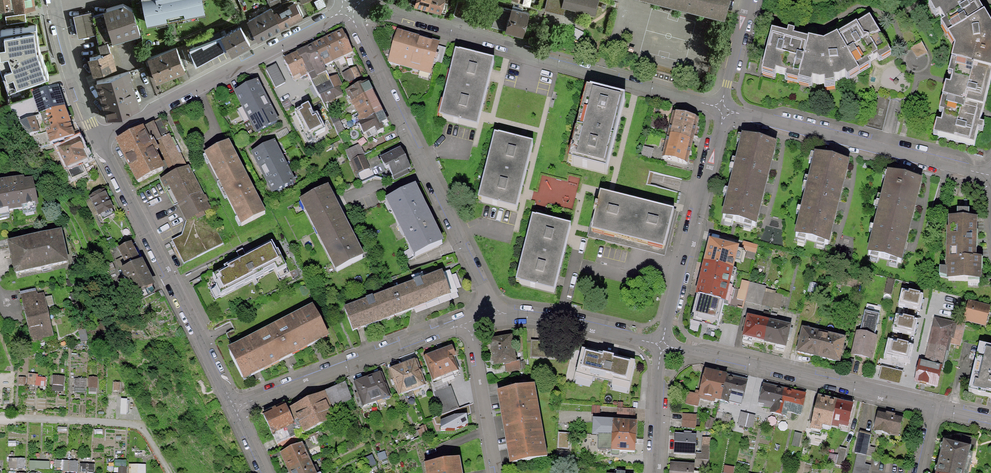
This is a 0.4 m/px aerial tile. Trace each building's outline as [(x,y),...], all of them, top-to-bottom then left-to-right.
[(13,7),(14,11),(35,8),(33,0),(0,0),(0,9),(13,7)] [(203,0),(142,0),(147,24),(206,11),(203,0)] [(324,0),(315,0),(314,1),(319,9),(326,5),(324,0)] [(441,11),(444,0),(413,0),(412,3),(441,11)] [(453,15),(479,22),(483,3),(472,0),(458,0),(453,15)] [(545,9),(564,14),(565,7),(561,6),(562,0),(547,0),(545,9)] [(600,0),(562,0),(561,6),(565,7),(596,15),(600,0)] [(729,0),(659,0),(725,17),(729,0)] [(932,6),(952,38),(989,16),(980,0),(941,0),(932,6)] [(295,2),(274,12),(281,29),(303,18),(295,2)] [(124,4),(103,10),(104,12),(92,16),(96,34),(98,43),(108,41),(111,40),(112,42),(141,34),(133,9),(124,4)] [(530,13),(497,4),(491,27),(524,35),(530,13)] [(246,20),(258,41),(281,29),(274,12),(272,8),(246,20)] [(73,15),(79,37),(96,34),(92,16),(91,11),(73,15)] [(25,14),(6,18),(7,25),(26,22),(25,14)] [(956,62),(990,71),(990,18),(989,16),(952,38),(960,49),(956,62)] [(895,56),(873,19),(842,38),(863,75),(895,56)] [(49,75),(39,47),(36,25),(0,30),(0,63),(8,88),(49,75)] [(250,44),(239,25),(221,36),(227,48),(231,55),(250,44)] [(344,58),(354,53),(343,31),(333,36),(344,58)] [(440,44),(397,32),(388,64),(431,77),(440,44)] [(812,42),(775,33),(764,75),(802,84),(812,42)] [(221,36),(189,48),(195,65),(227,48),(221,36)] [(334,63),(344,58),(333,36),(323,40),(334,63)] [(839,88),(863,75),(842,38),(829,46),(812,42),(802,84),(814,88),(829,89),(839,88)] [(334,63),(323,40),(312,46),(324,68),(334,63)] [(101,53),(87,58),(92,76),(117,68),(112,50),(110,51),(108,41),(98,43),(101,53)] [(306,72),(324,105),(343,96),(340,88),(343,87),(338,76),(329,79),(324,68),(312,46),(296,54),(306,72)] [(176,47),(147,58),(156,83),(186,71),(176,47)] [(494,63),(456,53),(440,119),(478,128),(494,63)] [(296,54),(283,61),(292,79),(306,72),(296,54)] [(988,110),(990,98),(990,71),(956,62),(946,98),(988,110)] [(276,65),(266,70),(276,89),(285,83),(276,65)] [(361,65),(342,74),(347,84),(366,75),(361,65)] [(129,71),(94,81),(105,119),(140,108),(129,71)] [(279,123),(258,81),(234,94),(255,135),(279,123)] [(374,93),(369,82),(345,93),(349,104),(374,93)] [(20,124),(39,149),(73,136),(71,130),(66,117),(60,101),(56,90),(33,98),(40,118),(20,124)] [(626,100),(588,91),(571,166),(608,175),(626,100)] [(349,104),(359,125),(383,114),(374,93),(349,104)] [(936,136),(977,147),(988,110),(946,98),(936,136)] [(310,106),(296,114),(309,138),(324,131),(310,106)] [(359,125),(366,141),(385,132),(382,126),(387,123),(383,114),(359,125)] [(699,120),(675,114),(663,160),(688,166),(699,120)] [(161,119),(115,143),(137,185),(165,171),(152,144),(157,142),(172,175),(187,167),(174,137),(172,139),(161,119)] [(533,146),(495,136),(479,202),(517,212),(533,146)] [(779,146),(744,137),(723,218),(758,228),(779,146)] [(78,142),(55,152),(70,181),(84,175),(79,165),(86,161),(78,142)] [(275,142),(251,154),(272,195),(296,183),(275,142)] [(229,143),(204,156),(241,227),(266,215),(229,143)] [(350,162),(364,155),(365,155),(359,144),(345,151),(350,162)] [(411,170),(401,149),(380,159),(390,180),(411,170)] [(357,175),(370,169),(364,155),(350,162),(357,175)] [(852,164),(816,155),(796,237),(831,246),(852,164)] [(172,175),(160,182),(173,208),(177,206),(186,223),(212,210),(189,166),(187,167),(172,175)] [(926,182),(889,173),(869,256),(905,265),(926,182)] [(0,183),(0,216),(38,207),(30,176),(0,183)] [(415,181),(385,195),(412,253),(443,238),(415,181)] [(328,188),(299,203),(336,273),(364,258),(337,206),(328,188)] [(103,191),(84,201),(93,217),(97,215),(102,222),(115,215),(103,191)] [(676,211),(599,192),(588,237),(665,256),(676,211)] [(181,237),(171,241),(183,266),(229,241),(212,210),(186,223),(181,237)] [(977,214),(948,214),(948,225),(946,225),(946,253),(977,254),(977,214)] [(571,227),(534,218),(517,283),(554,293),(571,227)] [(61,230),(5,245),(13,279),(70,266),(61,230)] [(741,249),(710,241),(705,265),(735,272),(741,249)] [(758,245),(743,241),(741,249),(756,253),(758,245)] [(129,269),(122,273),(136,302),(155,293),(131,245),(119,250),(129,269)] [(272,245),(224,269),(225,271),(212,278),(217,287),(210,291),(215,301),(275,268),(277,274),(286,269),(272,245)] [(982,254),(977,254),(946,253),(946,265),(939,264),(939,272),(947,274),(947,277),(981,277),(982,254)] [(696,299),(727,306),(735,272),(705,265),(696,299)] [(345,309),(353,332),(459,294),(450,271),(345,309)] [(36,287),(20,291),(31,347),(46,345),(44,338),(52,337),(44,293),(38,295),(36,287)] [(923,297),(902,293),(898,312),(919,316),(923,297)] [(968,298),(963,319),(985,325),(990,305),(990,304),(968,298)] [(691,319),(722,326),(727,306),(696,299),(691,319)] [(315,310),(229,354),(243,381),(260,373),(285,359),(313,345),(329,337),(315,310)] [(771,320),(748,315),(743,338),(765,343),(771,320)] [(966,322),(935,315),(924,359),(943,364),(945,364),(950,344),(960,346),(966,322)] [(917,322),(896,318),(892,337),(913,342),(917,322)] [(765,343),(788,348),(793,325),(771,320),(765,343)] [(847,337),(804,326),(798,353),(841,363),(847,337)] [(879,335),(857,330),(851,354),(873,360),(879,335)] [(513,336),(490,340),(494,367),(505,365),(506,373),(522,371),(520,360),(516,361),(513,336)] [(573,344),(531,340),(530,358),(555,360),(556,357),(570,358),(573,344)] [(914,346),(889,340),(884,362),(909,368),(914,346)] [(972,391),(990,395),(990,346),(983,344),(972,391)] [(453,346),(424,355),(432,382),(462,372),(453,346)] [(633,363),(581,351),(570,404),(624,407),(633,363)] [(426,386),(416,358),(390,368),(400,395),(426,386)] [(921,359),(915,381),(938,386),(943,364),(924,359),(921,359)] [(381,368),(351,379),(361,408),(391,397),(381,368)] [(729,374),(705,369),(700,393),(699,396),(716,399),(723,401),(729,374)] [(744,405),(750,379),(729,374),(723,401),(744,405)] [(785,388),(764,383),(759,404),(780,409),(785,388)] [(536,384),(497,391),(510,465),(549,458),(536,384)] [(351,400),(345,386),(292,410),(303,434),(335,419),(331,409),(351,400)] [(442,416),(459,409),(451,386),(433,393),(442,416)] [(802,416),(808,393),(785,388),(780,409),(779,415),(788,417),(789,413),(802,416)] [(700,393),(687,390),(684,404),(699,407),(700,399),(715,403),(716,399),(699,396),(700,393)] [(840,400),(818,395),(811,429),(832,433),(834,426),(840,400)] [(849,430),(855,403),(840,400),(834,426),(849,430)] [(469,405),(459,409),(461,417),(466,417),(466,416),(471,414),(469,405)] [(264,415),(276,443),(297,434),(284,406),(264,415)] [(636,409),(617,408),(617,419),(635,420),(636,409)] [(441,425),(441,431),(454,432),(468,426),(466,417),(461,417),(459,409),(442,416),(433,420),(436,425),(441,425)] [(905,416),(880,410),(874,431),(900,437),(905,416)] [(755,415),(741,411),(737,424),(752,428),(755,415)] [(697,414),(683,413),(682,427),(696,428),(697,414)] [(714,418),(708,416),(705,427),(711,429),(714,418)] [(613,420),(593,419),(592,436),(598,436),(598,450),(611,450),(612,436),(613,420)] [(637,422),(613,420),(612,436),(636,438),(637,422)] [(802,433),(794,431),(792,445),(799,446),(802,433)] [(859,432),(855,453),(858,453),(853,472),(869,472),(871,466),(864,465),(871,435),(859,432)] [(697,436),(676,434),(674,454),(696,456),(697,436)] [(635,453),(636,438),(612,436),(611,450),(611,452),(635,453)] [(695,468),(709,469),(711,438),(703,437),(702,456),(696,456),(695,464),(695,468)] [(947,440),(939,472),(968,472),(974,447),(947,440)] [(302,445),(281,455),(285,463),(289,472),(315,472),(302,445)] [(847,449),(840,448),(836,465),(843,467),(847,449)] [(423,464),(425,472),(462,472),(460,458),(423,464)] [(671,463),(670,472),(695,472),(695,468),(695,464),(671,463)]
